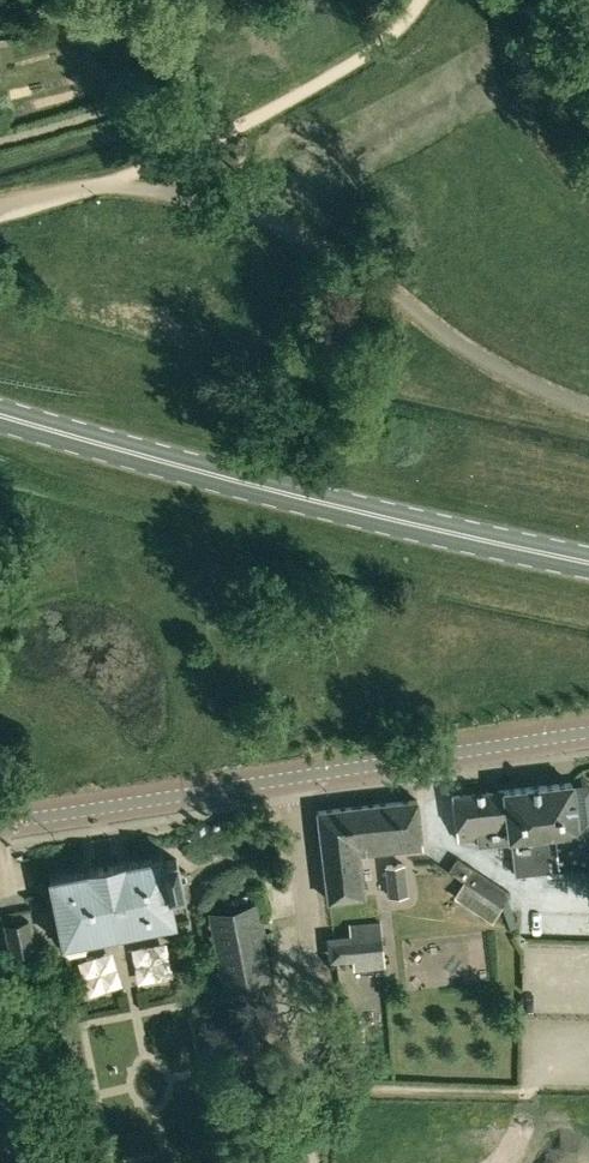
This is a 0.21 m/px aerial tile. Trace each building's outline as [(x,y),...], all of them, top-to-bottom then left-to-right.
[(572,781),(452,795),(457,838),(508,832),(509,837),(510,837),(514,874),(557,869),(552,832),(578,829),(577,826),(579,826),(579,828),(588,827),(588,782),(574,784),(574,785),(573,785),(572,781)] [(422,846),(417,799),(317,810),(327,900),(363,895),(359,853),(422,846)] [(162,854),(49,876),(49,877),(62,943),(64,942),(65,948),(85,944),(84,938),(175,920),(170,894),(183,891),(177,858),(163,860),(162,854)] [(388,895),(408,893),(404,862),(385,864),(388,895)] [(502,905),(511,892),(473,867),(464,880),(502,905)] [(208,910),(223,987),(272,977),(256,900),(208,910)] [(4,923),(10,954),(36,949),(30,918),(4,923)] [(385,967),(380,920),(349,923),(350,933),(327,936),(329,961),(352,959),(354,970),(385,967)] [(362,1026),(350,1026),(351,1038),(363,1038),(362,1026)]
